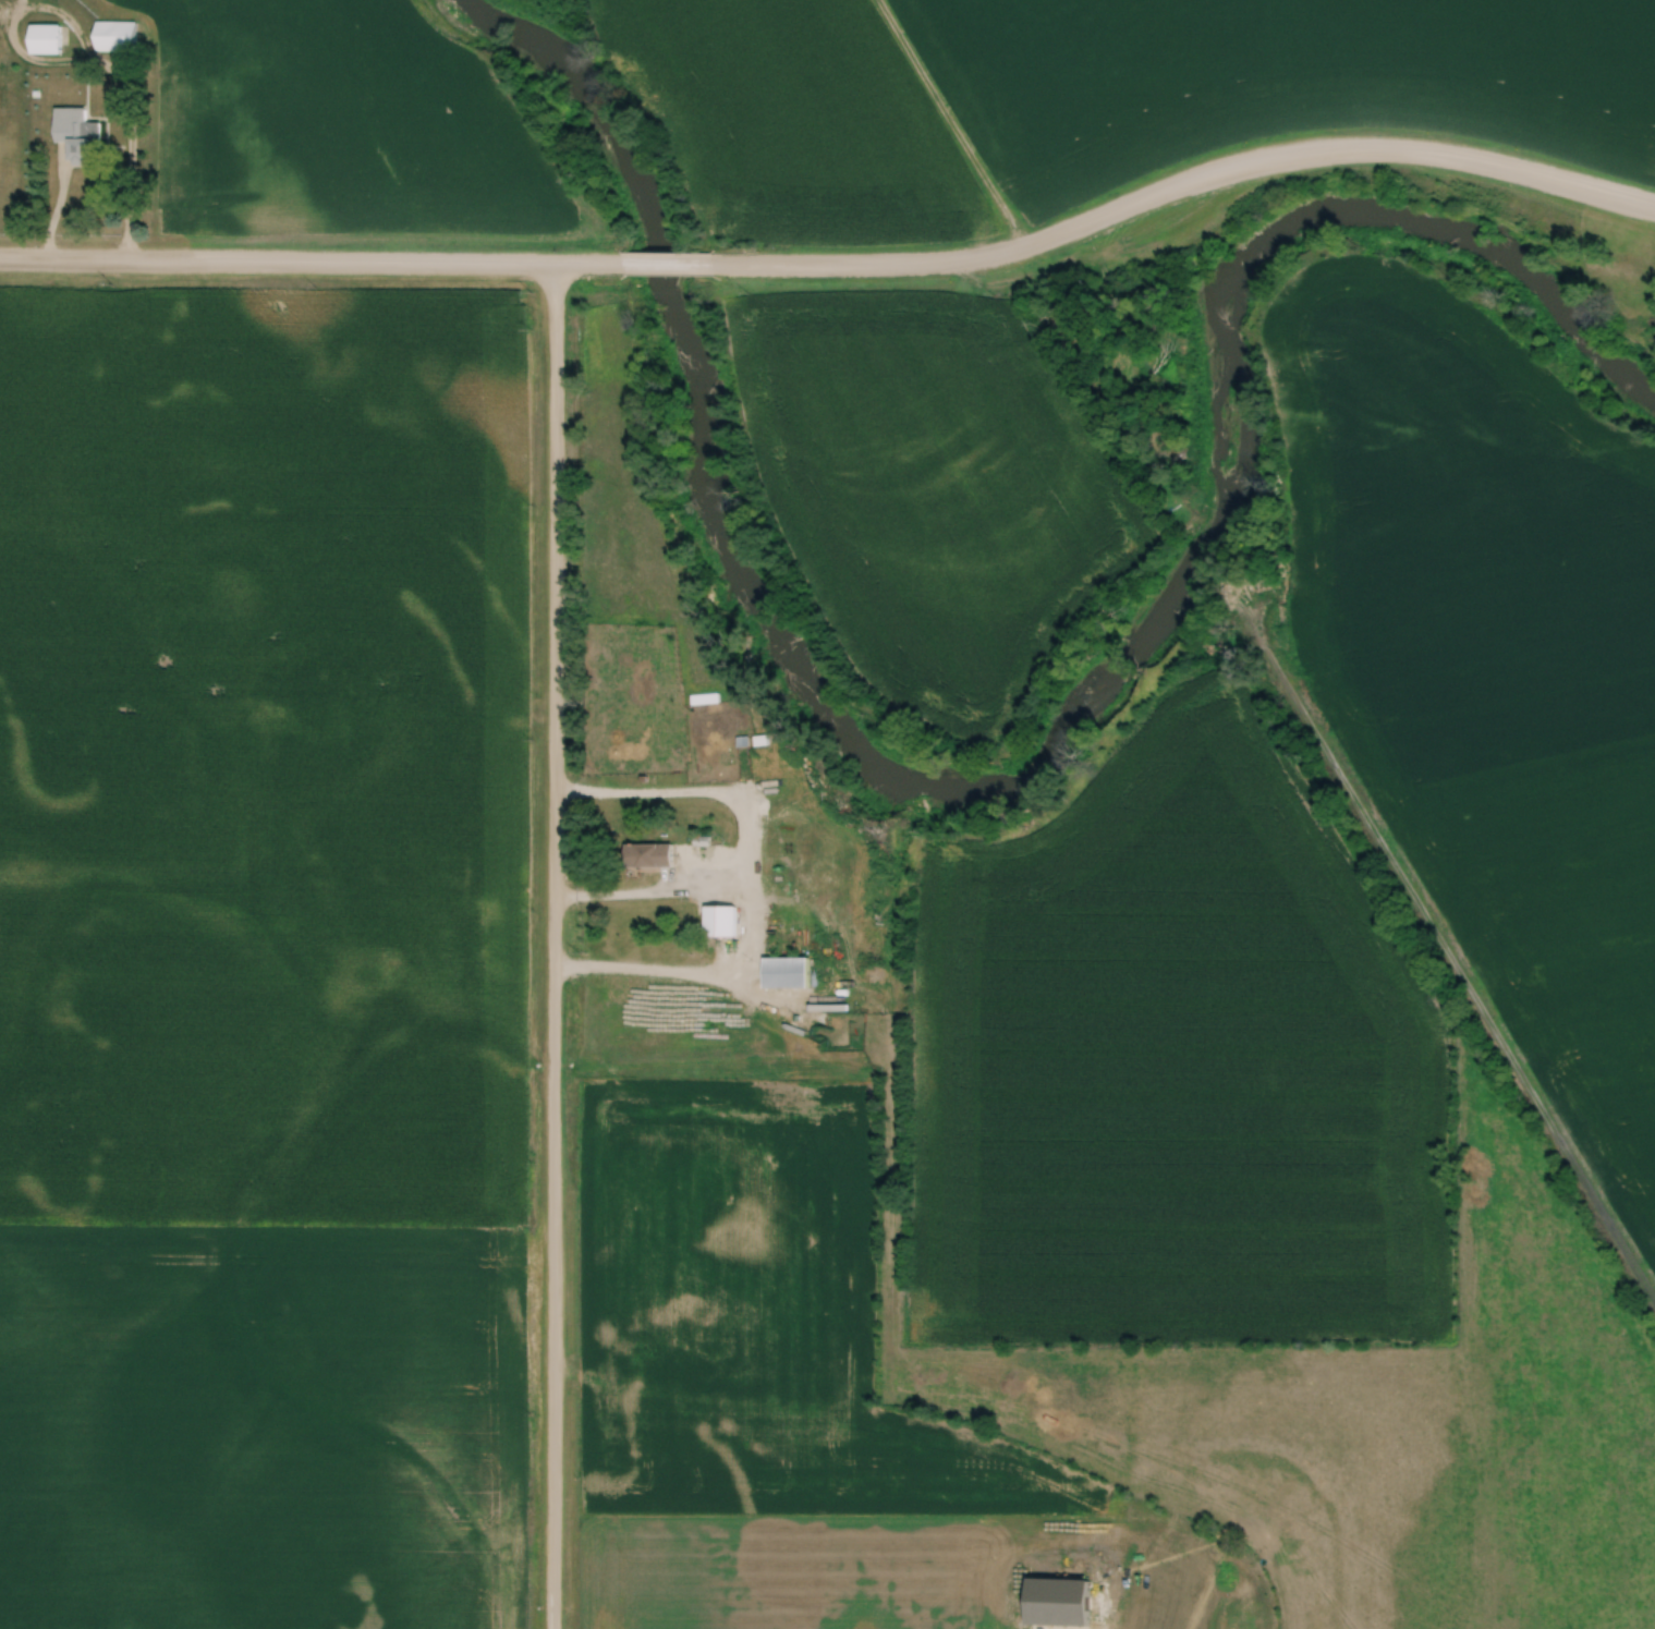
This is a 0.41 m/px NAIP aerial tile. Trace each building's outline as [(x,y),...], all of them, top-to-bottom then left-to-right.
[(137,21),(96,21),(96,51),(137,51),(137,21)] [(61,54),(61,24),(30,24),(30,54),(61,54)] [(93,122),(56,122),(56,143),(70,143),(70,164),(93,164),(93,122)] [(673,843),(625,843),(625,865),(673,865),(673,843)] [(736,935),(736,904),(705,904),(705,935),(736,935)] [(809,956),(763,956),(763,987),(809,987),(809,956)]
